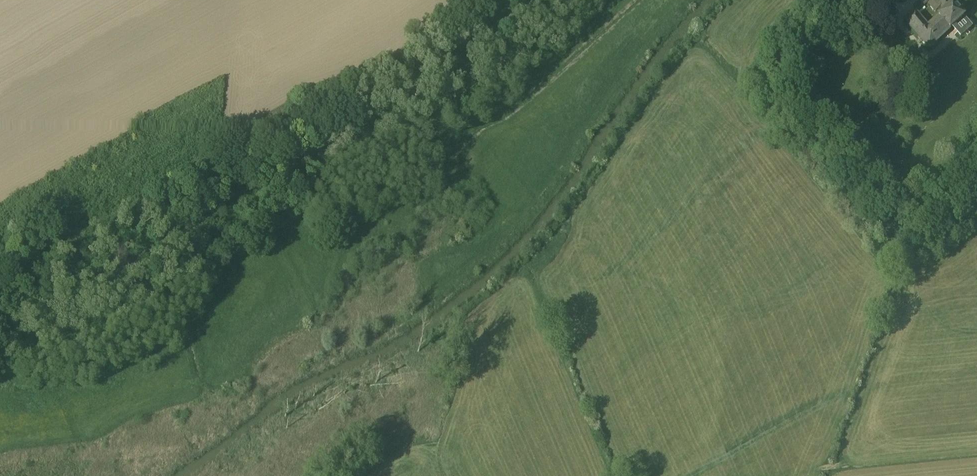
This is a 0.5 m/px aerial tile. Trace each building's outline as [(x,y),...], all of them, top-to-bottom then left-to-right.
[(928,25),(915,10),(905,18),(929,46),(963,15),(949,0),(940,0),(941,2),(940,3),(945,9),(943,11),(928,25)] [(937,9),(939,7),(943,11),(945,9),(940,3),(941,2),(940,0),(929,0),(937,9)]
